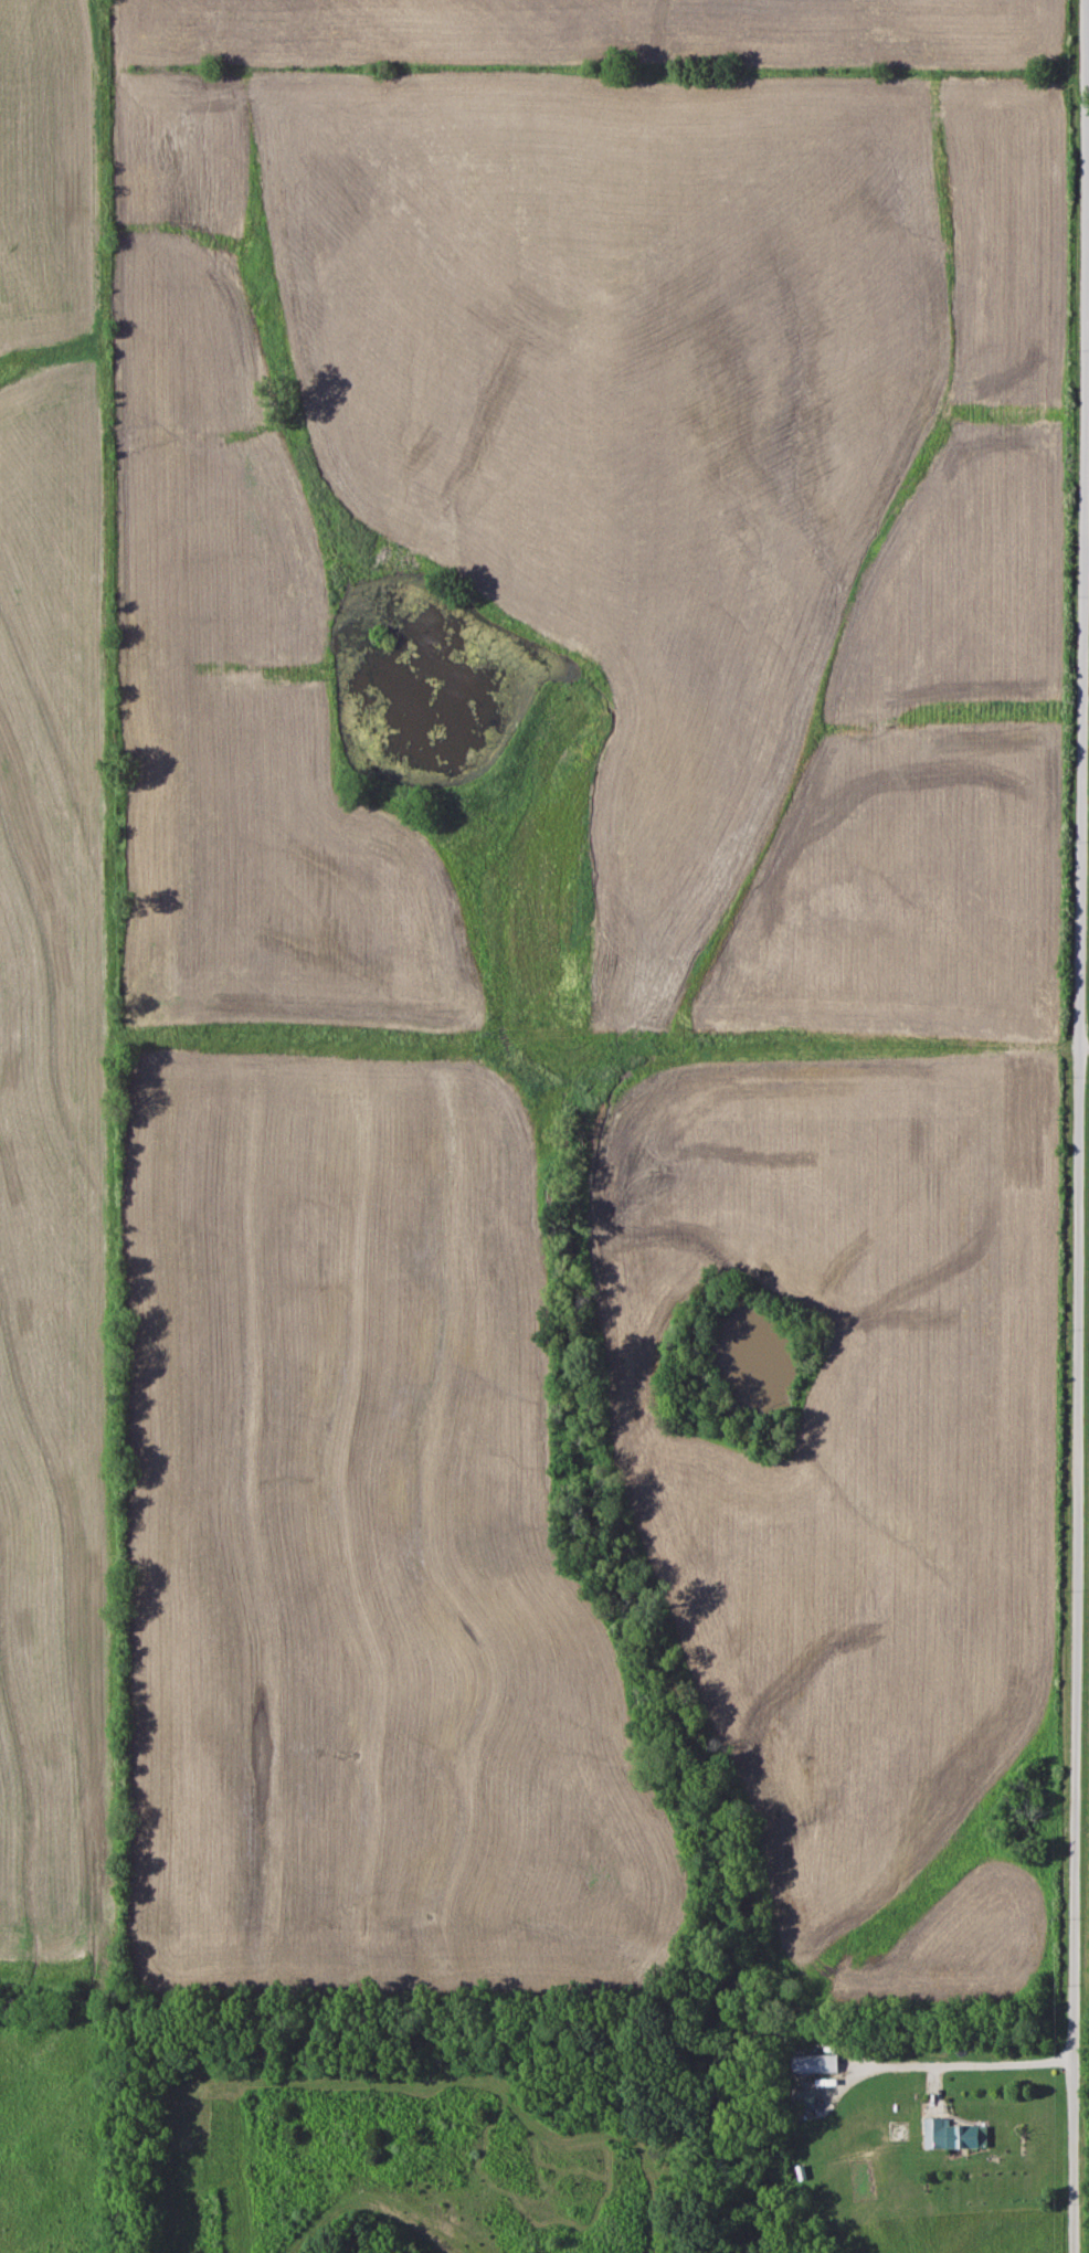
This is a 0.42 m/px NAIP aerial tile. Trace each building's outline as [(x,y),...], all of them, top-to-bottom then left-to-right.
[(837,2075),(837,2055),(794,2055),(794,2075),(837,2075)] [(924,2150),(982,2150),(982,2126),(943,2126),(943,2120),(924,2120),(924,2150)]
